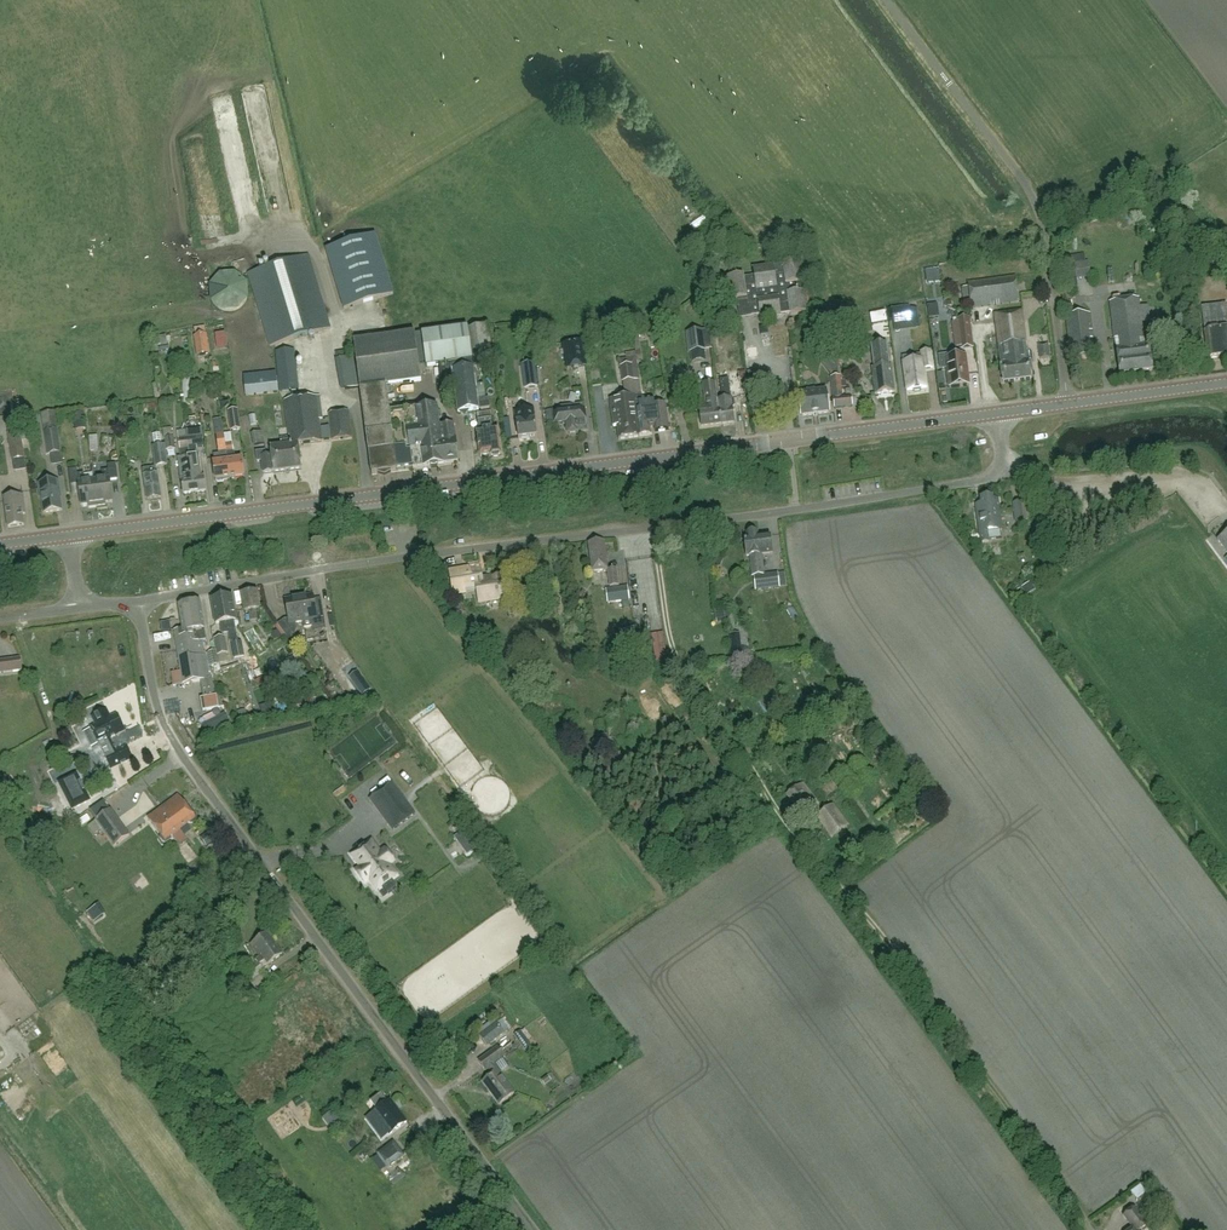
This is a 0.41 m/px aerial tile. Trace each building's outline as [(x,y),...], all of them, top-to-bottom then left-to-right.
[(376,235),(375,235),(326,250),(344,309),(393,294),(376,235)] [(248,273),(270,346),(331,328),(309,255),(248,273)] [(738,299),(739,305),(739,308),(751,316),(760,315),(760,319),(781,316),(781,314),(788,313),(791,313),(791,315),(809,312),(806,291),(802,292),(801,282),(804,282),(801,261),(784,263),(784,265),(774,266),(774,265),(753,268),(754,276),(744,278),(743,275),(725,278),(729,300),(738,299)] [(209,286),(210,301),(222,311),(238,310),(248,298),(247,283),(235,272),(220,274),(209,286)] [(1015,276),(968,282),(971,308),(1018,302),(1015,276)] [(1144,347),(1138,298),(1110,302),(1120,375),(1153,371),(1149,346),(1144,347)] [(938,317),(937,304),(928,305),(929,318),(938,317)] [(1201,308),(1208,360),(1226,357),(1226,309),(1226,305),(1201,308)] [(893,322),(912,319),(911,307),(892,309),(893,322)] [(1022,310),(1008,312),(1010,328),(1024,327),(1022,310)] [(1010,328),(1008,312),(995,314),(999,346),(998,347),(1003,382),(1019,380),(1017,363),(1013,363),(1012,355),(1015,354),(1013,345),(1020,344),(1020,342),(1026,341),(1024,327),(1010,328)] [(1089,313),(1066,316),(1072,360),(1095,357),(1089,313)] [(969,319),(958,320),(962,349),(973,347),(969,319)] [(1159,321),(1151,322),(1153,333),(1161,332),(1159,321)] [(476,387),(474,369),(493,367),(488,327),(468,330),(472,361),(439,365),(443,393),(455,392),(458,413),(490,408),(489,400),(485,401),(483,386),(476,387)] [(472,361),(468,330),(468,328),(422,335),(426,367),(439,365),(472,361)] [(703,331),(688,333),(690,352),(705,350),(703,331)] [(221,350),(232,348),(229,332),(218,334),(221,350)] [(361,389),(386,386),(421,381),(415,334),(354,342),(361,389)] [(194,337),(198,356),(210,354),(206,335),(194,337)] [(1027,351),(1026,341),(1020,342),(1020,344),(1013,345),(1015,354),(1012,355),(1013,363),(1017,363),(1019,380),(1032,378),(1029,351),(1027,351)] [(567,370),(588,367),(585,342),(563,345),(567,370)] [(845,364),(850,359),(845,354),(848,350),(841,344),(832,353),(845,364)] [(887,344),(872,346),(875,368),(872,369),(875,395),(896,392),(892,366),(889,366),(887,344)] [(1048,344),(1039,345),(1039,346),(1040,359),(1050,357),(1048,344)] [(295,350),(276,352),(280,391),(299,389),(295,350)] [(907,391),(912,390),(915,391),(920,391),(922,388),(927,388),(924,369),(933,368),(930,351),(921,352),(922,359),(903,362),(907,391)] [(941,371),(948,370),(950,387),(969,384),(966,356),(949,358),(948,355),(939,356),(941,371)] [(623,382),(635,381),(640,380),(637,358),(621,360),(620,361),(623,382)] [(522,365),(525,389),(537,388),(534,363),(522,365)] [(246,395),(278,392),(276,372),(244,376),(246,395)] [(840,375),(831,377),(835,408),(853,406),(852,397),(842,398),(840,375)] [(728,379),(719,381),(722,400),(719,400),(722,424),(733,422),(732,407),(733,407),(734,405),(733,400),(732,399),(730,399),(728,379)] [(722,424),(719,400),(717,400),(715,383),(703,385),(706,409),(698,410),(701,426),(720,423),(720,424),(722,424)] [(390,412),(386,386),(361,389),(367,434),(366,434),(372,474),(413,468),(410,447),(394,449),(389,413),(390,412)] [(740,394),(740,386),(731,387),(731,394),(740,394)] [(799,394),(802,416),(829,412),(826,391),(815,392),(814,389),(807,390),(808,393),(799,394)] [(637,395),(631,396),(610,399),(614,427),(617,426),(619,440),(639,437),(636,414),(640,414),(640,413),(639,413),(637,395)] [(280,446),(283,471),(302,469),(299,444),(322,441),(322,440),(332,439),(332,440),(352,438),(349,410),(329,412),(331,426),(320,427),(319,419),(323,419),(320,396),(285,400),(289,438),(281,439),(282,446),(280,446)] [(578,432),(578,431),(577,427),(587,426),(584,405),(562,408),(563,412),(554,414),(553,410),(546,411),(548,424),(555,423),(567,422),(568,433),(578,432)] [(437,406),(390,412),(389,413),(394,449),(410,447),(456,441),(453,425),(440,427),(437,406)] [(636,414),(639,437),(640,437),(640,436),(651,434),(649,423),(661,421),(659,406),(650,407),(651,411),(640,413),(640,414),(636,414)] [(239,409),(230,410),(233,430),(241,429),(239,409)] [(517,423),(519,438),(537,436),(535,421),(534,421),(533,411),(525,412),(526,422),(517,423)] [(84,412),(73,413),(74,423),(85,422),(84,412)] [(494,429),(491,412),(477,414),(478,421),(479,431),(477,432),(480,456),(490,455),(492,455),(493,457),(499,457),(499,456),(500,454),(501,454),(498,429),(494,429)] [(190,457),(191,467),(190,467),(191,480),(193,493),(207,491),(205,477),(202,478),(199,456),(198,456),(197,447),(204,446),(202,437),(203,437),(201,428),(187,430),(190,457)] [(57,430),(44,432),(48,455),(61,453),(57,430)] [(190,467),(191,467),(190,457),(189,457),(185,431),(178,432),(180,450),(181,459),(178,459),(183,495),(193,493),(191,480),(190,467)] [(255,445),(264,443),(262,431),(253,433),(255,445)] [(20,432),(8,434),(12,460),(24,458),(20,432)] [(230,479),(225,434),(225,433),(217,434),(219,445),(220,454),(215,455),(216,462),(213,462),(216,480),(217,480),(219,482),(223,482),(225,479),(230,479)] [(232,433),(225,434),(230,479),(245,477),(242,459),(236,459),(235,452),(234,452),(232,433)] [(175,450),(174,438),(165,439),(167,451),(175,450)] [(410,447),(413,468),(424,467),(445,464),(459,462),(457,445),(456,445),(456,441),(410,447)] [(167,464),(165,445),(154,446),(156,466),(167,464)] [(280,446),(271,447),(272,456),(267,456),(266,451),(258,452),(259,462),(262,461),(264,473),(274,472),(274,473),(283,471),(280,446)] [(103,479),(94,480),(97,506),(106,505),(106,503),(113,502),(110,481),(118,480),(116,464),(108,465),(108,470),(102,471),(103,479)] [(143,474),(144,475),(148,499),(161,498),(158,473),(156,473),(156,468),(155,467),(143,469),(143,470),(143,474)] [(97,506),(94,480),(85,482),(84,473),(78,474),(77,469),(69,470),(71,486),(79,485),(81,506),(89,505),(89,507),(97,506)] [(40,497),(41,497),(44,513),(62,511),(59,492),(60,492),(59,480),(38,484),(40,497)] [(25,514),(23,495),(4,498),(8,528),(24,525),(23,515),(25,514)] [(988,532),(1003,530),(1000,509),(994,510),(993,497),(980,498),(981,503),(976,504),(981,542),(989,541),(988,532)] [(1024,521),(1022,504),(1022,502),(1014,503),(1016,523),(1024,521)] [(758,532),(757,532),(755,532),(754,531),(751,532),(750,533),(747,533),(747,537),(744,538),(746,556),(750,556),(752,576),(754,576),(756,591),(780,588),(778,573),(764,575),(762,554),(772,553),(770,535),(758,536),(758,532)] [(1217,540),(1226,553),(1226,533),(1217,540)] [(610,586),(618,586),(619,585),(617,568),(608,570),(605,542),(589,544),(592,572),(608,570),(610,586)] [(451,571),(454,594),(466,592),(465,587),(477,585),(480,602),(514,596),(510,573),(481,578),(479,566),(451,571)] [(1035,591),(1030,583),(1021,588),(1026,596),(1035,591)] [(629,600),(628,587),(613,588),(615,602),(629,600)] [(576,599),(582,604),(589,596),(583,591),(576,599)] [(248,611),(250,621),(257,620),(255,610),(259,609),(256,592),(241,594),(244,612),(248,611)] [(299,597),(303,621),(304,628),(325,625),(323,610),(316,612),(313,595),(299,597)] [(222,598),(228,633),(234,632),(232,622),(236,621),(232,596),(222,598)] [(303,621),(299,597),(285,600),(288,619),(284,619),(277,624),(288,640),(294,636),(296,630),(295,623),(303,621)] [(222,634),(228,633),(222,598),(212,600),(216,624),(220,623),(222,634)] [(195,642),(202,641),(206,640),(200,602),(189,604),(190,612),(192,617),(194,631),(193,631),(195,642)] [(202,641),(195,642),(193,631),(194,631),(192,617),(190,612),(189,604),(179,605),(183,629),(174,630),(182,684),(201,681),(204,699),(203,699),(205,711),(219,709),(217,696),(214,697),(211,679),(210,679),(206,653),(204,653),(202,641)] [(725,618),(724,611),(715,613),(716,620),(725,618)] [(740,634),(731,635),(733,656),(742,655),(740,634)] [(218,656),(228,654),(225,637),(215,639),(218,656)] [(231,644),(232,648),(234,659),(244,657),(242,646),(241,642),(231,644)] [(220,670),(216,651),(209,652),(212,666),(214,666),(215,671),(220,670)] [(23,671),(21,659),(0,661),(0,674),(23,671)] [(357,672),(350,677),(362,695),(369,690),(357,672)] [(111,713),(121,709),(118,702),(109,706),(111,713)] [(115,736),(125,731),(117,713),(111,716),(107,709),(92,717),(96,724),(90,727),(99,744),(111,738),(113,737),(112,736),(114,735),(115,736)] [(219,721),(223,730),(232,726),(227,717),(219,721)] [(111,767),(132,756),(127,745),(117,750),(111,738),(99,744),(111,767)] [(885,766),(894,760),(884,746),(875,752),(885,766)] [(90,801),(76,774),(59,783),(72,809),(90,801)] [(392,783),(373,797),(396,829),(415,814),(392,783)] [(803,783),(787,795),(803,816),(813,808),(819,816),(818,817),(832,837),(848,825),(833,806),(823,814),(817,806),(819,804),(803,783)] [(194,814),(191,813),(177,795),(161,807),(167,815),(169,814),(181,830),(190,824),(192,824),(197,821),(197,818),(194,814)] [(167,815),(161,807),(148,816),(162,835),(161,838),(164,842),(167,843),(172,840),(172,837),(181,830),(169,814),(167,815)] [(130,836),(111,810),(96,821),(115,846),(130,836)] [(216,840),(210,831),(200,838),(206,847),(216,840)] [(372,841),(352,855),(359,864),(361,867),(356,870),(365,883),(370,879),(377,889),(397,875),(389,865),(394,861),(385,849),(380,853),(372,841)] [(95,922),(104,917),(97,906),(89,911),(95,922)] [(267,933),(251,945),(259,957),(255,960),(257,962),(245,971),(253,982),(251,983),(255,988),(265,981),(261,976),(265,973),(259,965),(265,961),(268,965),(282,954),(267,933)] [(479,1036),(487,1046),(504,1033),(496,1024),(479,1036)] [(531,1046),(520,1032),(515,1035),(525,1050),(531,1046)] [(493,1075),(492,1075),(483,1082),(500,1104),(514,1093),(494,1065),(505,1057),(498,1047),(478,1061),(485,1071),(489,1068),(493,1075)] [(407,1122),(390,1100),(373,1113),(390,1135),(407,1122)] [(406,1156),(396,1141),(377,1154),(388,1169),(406,1156)] [(1131,1184),(1136,1196),(1146,1191),(1141,1180),(1131,1184)] [(1133,1229),(1131,1229),(1140,1229),(1147,1224),(1135,1207),(1123,1216),(1133,1229)]
